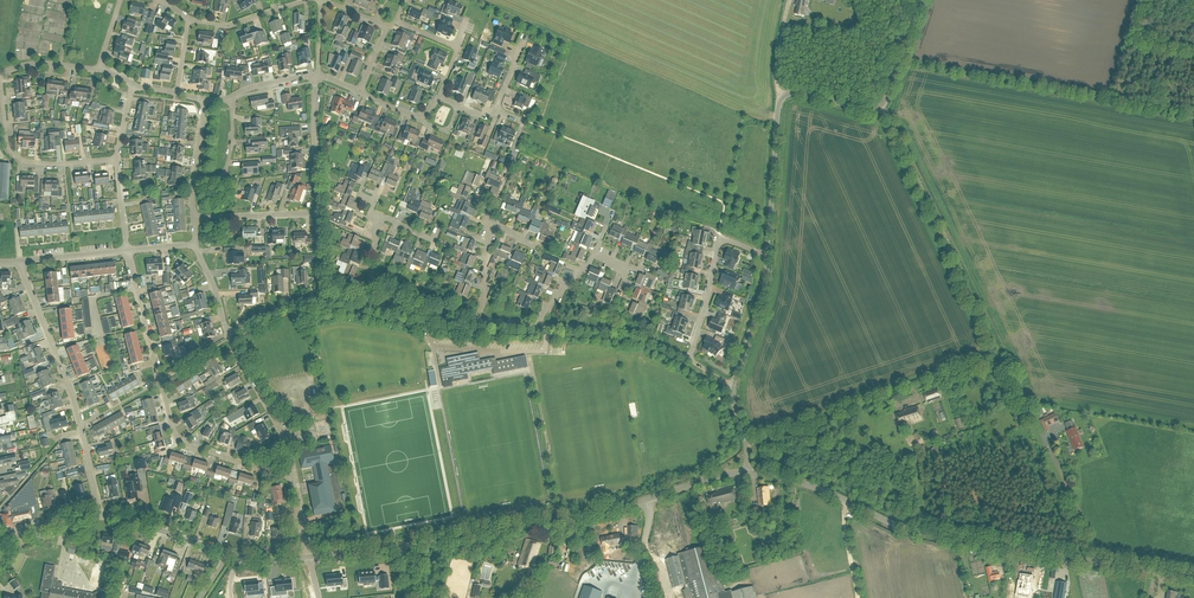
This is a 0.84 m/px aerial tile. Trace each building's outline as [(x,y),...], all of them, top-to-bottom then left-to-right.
[(231,0),(225,0),(224,2),(216,0),(215,4),(216,5),(214,12),(224,14),(226,5),(229,5),(231,0)] [(237,2),(243,11),(254,3),(251,0),(240,0),(237,2)] [(371,0),(351,0),(350,1),(354,3),(354,4),(364,8),(365,7),(368,8),(371,0)] [(797,0),(796,5),(798,6),(796,14),(803,16),(805,6),(807,6),(808,0),(797,0)] [(444,6),(440,13),(447,16),(449,12),(458,16),(462,7),(459,6),(459,4),(455,3),(455,4),(449,2),(447,7),(444,6)] [(135,14),(135,13),(142,15),(145,6),(140,4),(140,5),(132,3),(130,12),(130,13),(131,14),(131,15),(133,16),(134,15),(135,14)] [(434,14),(430,12),(423,9),(422,13),(411,8),(408,16),(419,20),(421,16),(431,21),(434,14)] [(294,14),(294,26),(294,31),(303,31),(303,33),(309,33),(309,23),(305,23),(305,17),(299,17),(299,14),(294,14)] [(345,38),(349,29),(345,27),(349,18),(339,14),(334,27),(340,30),(337,35),(345,38)] [(163,31),(166,27),(167,25),(172,28),(176,22),(167,15),(164,20),(160,19),(161,18),(156,16),(152,24),(163,31)] [(125,22),(122,30),(128,32),(127,34),(136,37),(138,31),(134,30),(135,27),(141,28),(142,24),(137,22),(138,21),(128,18),(127,22),(125,22)] [(440,23),(437,31),(442,33),(442,34),(446,36),(446,35),(450,37),(454,28),(450,27),(452,21),(444,18),(442,23),(440,23)] [(283,31),(280,20),(269,24),(271,29),(273,34),(283,31)] [(375,31),(374,31),(374,30),(373,29),(372,29),(371,29),(362,26),(359,33),(353,31),(348,43),(355,46),(358,39),(370,44),(375,31)] [(493,43),(501,47),(503,42),(505,41),(505,42),(509,43),(513,35),(508,33),(510,30),(504,27),(503,30),(499,28),(495,37),(496,37),(493,43)] [(239,34),(239,35),(238,36),(239,38),(240,39),(242,45),(254,41),(256,46),(268,43),(264,32),(257,34),(255,28),(249,30),(249,29),(244,30),(245,32),(239,34)] [(398,32),(395,39),(406,43),(408,40),(412,42),(415,34),(407,31),(405,35),(398,32)] [(212,48),(217,48),(218,40),(213,39),(214,34),(208,33),(208,34),(200,33),(198,42),(212,45),(212,48)] [(288,33),(281,36),(284,45),(291,42),(288,33)] [(161,47),(161,48),(176,50),(177,43),(167,42),(168,38),(160,36),(159,41),(163,42),(162,44),(167,45),(166,48),(161,47)] [(424,46),(427,38),(421,36),(418,44),(424,46)] [(127,41),(117,38),(115,45),(124,48),(126,44),(132,46),(134,40),(128,37),(127,41)] [(405,47),(406,43),(395,39),(392,45),(399,48),(398,52),(405,55),(408,48),(405,47)] [(115,45),(116,46),(114,53),(120,54),(118,59),(128,62),(130,54),(129,54),(131,50),(124,48),(115,45)] [(468,47),(463,60),(469,62),(468,67),(474,70),(477,62),(473,61),(477,51),(468,47)] [(545,51),(535,47),(534,51),(530,50),(525,62),(536,67),(537,65),(538,66),(541,59),(540,59),(542,55),(543,56),(545,51)] [(176,50),(161,48),(160,52),(157,51),(156,59),(165,60),(165,56),(173,57),(174,50),(176,50)] [(310,56),(309,49),(302,50),(302,53),(298,54),(300,66),(308,64),(306,57),(310,56)] [(208,64),(208,60),(213,60),(213,57),(215,57),(216,52),(204,50),(204,55),(198,54),(197,62),(208,64)] [(432,54),(430,58),(431,59),(432,60),(429,67),(436,71),(439,63),(443,65),(447,56),(435,50),(433,54),(432,54)] [(352,52),(349,58),(353,60),(348,73),(357,77),(362,63),(359,62),(362,56),(352,52)] [(345,64),(349,56),(342,53),(340,58),(334,55),(329,68),(338,72),(341,63),(345,64)] [(386,61),(397,65),(399,62),(401,63),(404,57),(395,53),(394,57),(388,55),(386,61)] [(291,54),(286,55),(283,56),(283,60),(278,61),(280,72),(289,70),(288,63),(292,63),(291,54)] [(259,65),(261,75),(269,74),(268,69),(272,68),(271,59),(263,61),(264,64),(259,65)] [(500,71),(504,62),(496,59),(494,65),(492,64),(488,73),(499,78),(502,72),(500,71)] [(159,65),(158,72),(172,74),(173,67),(164,66),(164,61),(158,60),(157,65),(159,65)] [(397,65),(386,61),(384,66),(389,69),(387,73),(395,76),(398,70),(396,69),(397,65)] [(261,75),(259,65),(255,65),(255,62),(248,63),(249,72),(253,71),(254,76),(261,75)] [(226,78),(233,79),(235,68),(231,67),(231,64),(225,63),(223,72),(227,72),(226,78)] [(235,68),(233,79),(241,80),(242,75),(245,75),(247,67),(240,66),(239,69),(235,68)] [(431,73),(426,71),(419,68),(416,74),(421,77),(419,82),(430,87),(434,79),(430,77),(431,73)] [(194,71),(193,78),(206,80),(207,76),(210,76),(211,70),(203,69),(202,72),(194,71)] [(142,70),(141,78),(149,80),(150,71),(142,70)] [(172,75),(172,74),(158,72),(161,73),(161,77),(155,76),(154,80),(160,81),(161,80),(170,81),(171,74),(172,75)] [(518,78),(516,81),(517,81),(516,82),(529,88),(531,83),(534,84),(534,82),(537,83),(540,76),(531,72),(529,76),(520,73),(518,78)] [(468,74),(465,81),(456,77),(454,82),(456,82),(452,91),(462,95),(467,85),(471,87),(475,77),(468,74)] [(15,82),(15,89),(27,87),(27,84),(30,83),(29,77),(22,78),(22,81),(15,82)] [(206,84),(206,80),(193,78),(192,84),(200,86),(199,89),(208,91),(209,84),(206,84)] [(397,90),(401,82),(394,79),(392,83),(382,79),(380,85),(381,85),(378,92),(387,96),(391,87),(397,90)] [(46,94),(53,95),(57,96),(57,93),(59,81),(52,80),(48,80),(48,85),(46,94)] [(59,81),(57,93),(60,93),(60,96),(67,97),(68,89),(64,88),(65,82),(59,81)] [(472,99),(478,102),(484,90),(480,89),(481,86),(474,83),(470,91),(474,93),(472,99)] [(421,102),(423,97),(419,96),(422,89),(413,86),(411,90),(412,91),(408,101),(418,105),(420,101),(421,102)] [(27,87),(15,89),(16,95),(23,94),(24,98),(31,97),(30,91),(27,91),(27,87)] [(75,87),(74,92),(71,91),(70,102),(79,103),(80,100),(82,88),(75,87)] [(92,90),(82,88),(80,100),(84,101),(83,104),(89,104),(90,101),(90,102),(92,90)] [(487,92),(484,90),(478,102),(485,105),(487,99),(492,101),(496,92),(488,89),(487,92)] [(303,108),(301,98),(296,99),(295,99),(291,100),(290,95),(282,96),(283,105),(287,104),(289,111),(303,108)] [(532,98),(523,95),(522,98),(517,96),(513,106),(522,110),(524,107),(528,109),(532,98)] [(275,108),(273,99),(268,100),(267,96),(250,99),(252,108),(266,105),(267,109),(275,108)] [(351,112),(354,104),(341,99),(340,100),(334,97),(331,106),(333,107),(331,111),(340,115),(343,108),(351,112)] [(14,112),(25,111),(25,108),(27,108),(27,100),(19,101),(20,104),(13,105),(14,112)] [(155,114),(155,113),(156,110),(149,109),(150,105),(139,102),(138,110),(155,114)] [(100,117),(113,119),(114,112),(107,110),(107,107),(100,105),(101,104),(97,103),(95,109),(100,109),(101,109),(100,117)] [(364,123),(369,111),(363,109),(360,114),(356,112),(352,121),(357,123),(358,120),(364,123)] [(154,117),(155,117),(156,117),(157,114),(155,113),(155,114),(138,110),(136,117),(147,119),(148,115),(154,117)] [(170,113),(169,117),(187,118),(188,111),(177,110),(176,114),(170,113)] [(28,122),(28,119),(28,115),(25,115),(25,111),(14,112),(15,120),(21,120),(21,123),(28,122)] [(369,111),(364,123),(368,124),(367,128),(374,131),(378,121),(374,120),(376,114),(369,111)] [(96,121),(95,126),(103,128),(104,124),(112,126),(113,119),(100,117),(100,116),(99,122),(96,121)] [(135,124),(152,128),(153,124),(146,123),(147,119),(136,117),(135,124)] [(187,118),(169,117),(169,120),(176,121),(175,125),(186,126),(187,118)] [(386,132),(391,120),(385,117),(382,125),(378,123),(375,130),(385,134),(386,132)] [(468,135),(468,134),(469,134),(467,140),(470,141),(475,131),(471,130),(473,127),(470,126),(472,121),(463,118),(460,126),(459,126),(457,130),(458,130),(458,131),(468,135)] [(260,126),(260,119),(252,120),(252,125),(245,125),(245,135),(258,134),(258,126),(260,126)] [(398,123),(391,120),(386,132),(392,135),(391,137),(395,139),(398,130),(395,129),(398,123)] [(152,128),(135,124),(133,132),(144,134),(145,130),(152,131),(152,128)] [(186,126),(175,125),(175,129),(168,128),(168,132),(186,133),(186,126)] [(485,149),(490,139),(486,137),(489,129),(480,125),(475,137),(480,140),(478,145),(485,149)] [(504,141),(509,129),(502,126),(501,131),(497,129),(493,140),(497,141),(498,138),(504,141)] [(301,137),(301,127),(280,128),(281,138),(288,138),(288,146),(298,146),(297,137),(301,137)] [(409,141),(413,130),(407,127),(404,134),(401,133),(398,140),(404,142),(405,140),(409,141)] [(509,129),(504,141),(508,143),(506,145),(509,147),(511,144),(516,132),(509,129)] [(60,137),(59,130),(48,131),(49,137),(45,138),(47,151),(57,150),(55,137),(60,137)] [(413,130),(409,141),(412,143),(411,145),(417,148),(420,141),(417,140),(420,133),(413,130)] [(29,149),(30,133),(30,132),(20,131),(19,143),(23,144),(22,148),(29,149)] [(186,133),(168,132),(168,135),(174,136),(174,140),(185,141),(186,133)] [(36,134),(30,133),(29,149),(35,149),(36,140),(40,140),(41,133),(36,133),(36,134)] [(97,134),(96,140),(106,142),(107,136),(97,134)] [(79,140),(74,140),(74,139),(75,139),(75,135),(71,136),(73,152),(81,151),(79,140)] [(73,152),(71,136),(68,136),(68,140),(70,139),(70,141),(65,141),(66,153),(73,152)] [(440,151),(443,142),(436,139),(436,138),(431,136),(428,142),(423,140),(420,147),(428,151),(429,147),(440,151)] [(258,147),(262,147),(267,147),(267,139),(252,140),(252,145),(246,145),(246,153),(258,153),(258,147)] [(106,142),(96,140),(94,147),(105,149),(106,142)] [(172,150),(165,149),(159,148),(158,152),(183,155),(184,148),(179,147),(173,146),(172,150)] [(290,155),(290,162),(302,161),(302,154),(295,155),(295,151),(284,152),(284,155),(290,155)] [(183,155),(158,152),(158,155),(171,157),(170,161),(182,163),(183,155)] [(512,167),(515,160),(508,157),(505,164),(512,167)] [(399,178),(392,175),(396,167),(393,166),(395,162),(391,160),(389,165),(384,178),(387,180),(385,184),(395,188),(399,178)] [(302,161),(290,162),(291,166),(287,166),(288,173),(296,172),(295,169),(303,168),(302,161)] [(9,197),(10,162),(0,162),(0,197),(9,197)] [(260,167),(260,162),(252,162),(252,163),(242,163),(243,174),(252,174),(257,174),(257,167),(260,167)] [(383,180),(384,178),(389,165),(385,163),(381,173),(371,169),(367,179),(377,183),(379,179),(383,180)] [(366,164),(366,165),(363,164),(362,167),(354,164),(351,174),(348,173),(347,178),(356,182),(358,177),(361,179),(363,173),(367,175),(370,165),(366,164)] [(157,172),(164,173),(182,176),(183,176),(184,175),(185,173),(184,172),(183,172),(183,169),(172,167),(171,171),(157,169),(157,172)] [(492,171),(491,172),(488,170),(488,169),(484,167),(483,169),(483,168),(480,177),(481,177),(488,180),(486,185),(492,187),(490,192),(497,195),(501,186),(498,184),(501,178),(495,176),(496,172),(492,171)] [(146,173),(152,173),(156,172),(156,169),(134,170),(134,177),(139,177),(139,180),(146,180),(146,177),(146,173)] [(180,187),(182,176),(164,173),(163,177),(170,178),(170,182),(169,182),(168,185),(180,187)] [(461,180),(459,185),(470,189),(471,189),(472,185),(477,187),(481,177),(480,177),(470,173),(466,182),(461,180)] [(102,185),(101,174),(94,175),(95,186),(102,185)] [(108,174),(101,174),(102,185),(109,184),(108,174)] [(290,175),(286,185),(289,186),(290,183),(296,185),(298,178),(300,179),(301,174),(294,175),(294,176),(290,175)] [(23,187),(27,187),(28,187),(28,177),(21,176),(21,182),(17,183),(17,192),(23,192),(23,187)] [(35,177),(28,177),(28,187),(27,187),(27,191),(34,191),(34,193),(38,193),(38,185),(35,185),(35,177)] [(345,180),(343,186),(339,184),(337,187),(336,187),(334,191),(345,195),(350,198),(350,197),(356,184),(345,180)] [(45,187),(41,187),(41,196),(45,196),(45,192),(52,192),(52,181),(45,181),(45,187)] [(52,192),(51,197),(62,197),(62,190),(59,190),(59,181),(52,181),(52,192)] [(285,187),(280,185),(277,184),(275,188),(271,187),(267,199),(275,202),(279,194),(282,195),(285,187)] [(290,201),(294,202),(295,201),(299,202),(303,190),(305,190),(306,187),(299,185),(299,187),(293,185),(291,192),(292,192),(290,199),(291,199),(290,201)] [(458,189),(455,188),(453,187),(451,188),(450,191),(454,193),(452,197),(459,200),(459,199),(460,200),(462,197),(467,199),(471,189),(470,189),(459,185),(458,189)] [(258,195),(261,188),(254,186),(253,190),(247,188),(243,200),(251,203),(254,194),(258,195)] [(404,202),(409,205),(407,209),(417,213),(418,211),(421,204),(415,201),(417,197),(414,196),(416,191),(410,188),(407,196),(408,196),(407,198),(406,197),(404,202)] [(515,214),(517,209),(519,203),(510,199),(511,196),(507,194),(503,203),(507,205),(505,210),(515,214)] [(345,211),(346,207),(355,211),(358,204),(354,203),(355,199),(350,197),(350,198),(345,195),(341,204),(339,204),(337,208),(344,211),(345,211)] [(141,206),(143,214),(154,211),(154,210),(153,205),(157,204),(155,197),(148,199),(149,204),(141,206)] [(575,216),(581,218),(585,219),(586,216),(591,218),(595,208),(599,210),(600,206),(594,203),(594,202),(587,198),(587,199),(584,203),(580,202),(579,205),(577,209),(575,215),(575,216)] [(39,199),(39,209),(49,210),(49,206),(43,205),(43,199),(39,199)] [(184,199),(173,200),(173,206),(166,206),(166,210),(173,209),(173,208),(184,207),(184,199)] [(470,204),(460,200),(459,199),(459,200),(455,209),(450,207),(448,211),(458,215),(460,216),(460,215),(461,212),(473,217),(476,210),(469,207),(470,204)] [(421,204),(418,211),(421,212),(419,217),(429,221),(433,212),(429,210),(431,204),(422,200),(421,204)] [(520,201),(519,203),(517,209),(520,210),(516,220),(526,224),(528,219),(531,213),(521,209),(524,203),(520,201)] [(113,209),(107,210),(107,202),(103,203),(104,210),(105,210),(107,221),(114,220),(113,209)] [(99,222),(107,221),(105,210),(104,210),(99,210),(99,203),(95,204),(96,211),(97,211),(99,222)] [(91,222),(99,222),(97,211),(96,211),(91,211),(90,210),(91,210),(91,204),(87,204),(88,212),(89,211),(91,222)] [(83,223),(91,222),(89,211),(88,212),(84,212),(83,205),(80,205),(80,212),(81,212),(83,223)] [(75,224),(83,223),(81,212),(80,212),(76,213),(75,206),(72,206),(73,213),(74,213),(75,224)] [(533,217),(536,211),(538,207),(534,206),(531,213),(528,219),(531,221),(528,230),(538,234),(540,230),(539,230),(542,223),(533,219),(533,217)] [(173,208),(173,209),(174,214),(166,214),(167,218),(174,217),(174,216),(185,215),(184,207),(173,208)] [(161,209),(154,210),(154,211),(143,214),(145,222),(156,219),(156,218),(155,214),(162,212),(161,209)] [(354,215),(345,211),(344,211),(342,216),(338,214),(335,214),(334,217),(330,216),(328,220),(339,225),(339,224),(345,227),(346,227),(345,227),(347,223),(350,225),(354,215)] [(571,222),(570,224),(573,225),(576,217),(565,213),(562,219),(571,222)] [(174,216),(174,217),(174,222),(167,222),(167,225),(174,225),(174,224),(185,223),(185,215),(174,216)] [(458,215),(455,221),(452,219),(448,228),(450,228),(459,231),(460,227),(465,229),(469,219),(460,215),(460,216),(458,215)] [(59,223),(60,234),(68,233),(67,222),(61,223),(60,216),(57,216),(58,223),(59,223)] [(49,217),(50,224),(51,224),(52,235),(60,234),(59,223),(58,223),(53,224),(53,217),(49,217)] [(145,222),(146,230),(158,227),(157,226),(156,221),(163,220),(163,217),(156,218),(156,219),(145,222)] [(36,237),(44,236),(43,225),(42,225),(37,225),(37,218),(34,219),(34,226),(35,226),(36,237)] [(44,236),(52,235),(51,224),(50,224),(45,225),(45,218),(41,218),(42,225),(43,225),(44,236)] [(581,218),(578,224),(575,223),(572,230),(578,232),(581,234),(581,233),(583,230),(588,232),(592,222),(585,219),(581,218)] [(28,237),(36,237),(35,226),(34,226),(30,226),(29,219),(26,220),(26,227),(27,227),(28,237)] [(553,233),(547,231),(549,226),(546,225),(547,223),(543,221),(542,223),(539,230),(540,230),(543,231),(539,240),(549,245),(553,233)] [(19,228),(21,238),(28,237),(27,227),(26,227),(22,227),(21,227),(21,226),(22,226),(21,222),(18,222),(19,228)] [(174,224),(174,225),(175,230),(167,230),(168,233),(175,233),(175,232),(186,231),(185,223),(174,224)] [(146,230),(148,238),(159,235),(158,229),(165,228),(164,224),(157,226),(158,227),(146,230)] [(626,233),(627,233),(629,227),(625,225),(623,229),(614,225),(609,236),(619,240),(621,235),(625,236),(625,237),(626,233)] [(693,238),(706,240),(708,233),(700,232),(700,228),(692,227),(691,233),(694,233),(693,238)] [(256,228),(243,228),(243,233),(239,233),(239,238),(243,238),(254,238),(255,244),(262,244),(261,236),(256,236),(256,228)] [(285,230),(271,231),(272,234),(266,235),(267,245),(274,245),(274,240),(283,239),(283,237),(286,237),(285,230)] [(589,237),(581,233),(581,234),(578,232),(574,242),(570,240),(568,244),(574,247),(574,246),(578,248),(580,244),(585,247),(588,248),(593,238),(589,237)] [(294,243),(294,246),(301,246),(301,243),(306,242),(306,245),(311,244),(310,236),(306,236),(306,233),(293,233),(294,243)] [(636,237),(627,233),(626,233),(625,237),(625,236),(622,244),(631,248),(633,243),(637,245),(639,241),(641,235),(637,233),(636,237)] [(349,250),(349,249),(351,246),(360,250),(363,243),(358,242),(360,238),(349,234),(347,240),(343,238),(340,246),(349,249),(349,250)] [(457,251),(464,253),(465,254),(465,253),(467,250),(471,252),(476,242),(465,238),(461,247),(459,246),(457,251)] [(507,245),(516,248),(518,240),(509,238),(507,245)] [(687,249),(696,251),(697,246),(705,247),(706,240),(693,238),(692,242),(688,241),(687,249)] [(385,242),(381,252),(385,254),(387,249),(396,253),(397,250),(398,250),(401,243),(391,239),(389,244),(385,242)] [(648,245),(639,241),(637,245),(634,252),(644,256),(646,251),(649,253),(650,253),(651,249),(653,245),(649,243),(648,245)] [(401,251),(398,250),(397,250),(396,253),(393,261),(402,265),(404,259),(408,261),(410,258),(413,251),(410,250),(412,245),(405,242),(403,247),(401,251)] [(496,249),(492,258),(496,260),(497,256),(507,260),(507,259),(508,259),(512,250),(502,245),(500,250),(496,249)] [(585,251),(578,248),(574,246),(574,247),(570,256),(567,255),(565,259),(575,262),(576,259),(581,261),(585,251)] [(452,256),(456,250),(453,247),(448,253),(452,256)] [(236,252),(235,248),(224,248),(224,253),(228,253),(228,257),(227,257),(228,264),(239,264),(239,263),(243,263),(243,252),(236,252)] [(359,253),(349,249),(349,250),(349,249),(346,255),(343,253),(341,257),(343,258),(341,262),(348,265),(348,264),(348,265),(349,265),(350,261),(359,265),(362,258),(358,256),(359,253)] [(650,253),(649,253),(646,260),(656,264),(658,259),(662,261),(665,252),(661,251),(660,253),(651,249),(650,253)] [(689,256),(689,260),(702,263),(703,256),(695,254),(696,251),(687,249),(686,255),(689,256)] [(411,265),(421,269),(426,256),(427,254),(417,250),(413,259),(410,258),(408,261),(406,266),(410,268),(411,265)] [(726,267),(733,269),(735,263),(736,264),(736,263),(738,263),(739,259),(738,258),(740,254),(728,250),(725,259),(728,260),(726,267)] [(515,251),(513,256),(511,261),(508,259),(507,259),(507,260),(503,269),(507,270),(509,267),(518,271),(525,255),(515,251)] [(426,256),(421,269),(426,271),(427,268),(426,267),(428,264),(437,268),(441,257),(431,253),(429,258),(426,256)] [(475,257),(465,253),(465,254),(464,253),(460,263),(457,261),(457,260),(454,258),(451,264),(463,269),(463,268),(464,269),(465,269),(466,265),(471,267),(475,257)] [(549,271),(549,272),(558,276),(563,266),(558,264),(559,260),(544,254),(542,259),(549,262),(550,261),(551,261),(547,271),(549,271)] [(155,271),(154,259),(146,260),(147,272),(151,271),(152,275),(155,275),(155,271)] [(162,259),(154,259),(155,271),(155,275),(158,274),(158,271),(163,270),(162,259)] [(701,270),(702,263),(689,260),(688,265),(685,264),(685,267),(701,270)] [(115,263),(107,264),(109,275),(108,275),(109,284),(113,283),(112,275),(116,274),(115,263)] [(100,265),(101,276),(101,280),(105,279),(104,276),(108,275),(109,275),(107,264),(100,265)] [(358,269),(349,265),(348,265),(348,264),(348,265),(345,271),(342,270),(341,273),(340,272),(338,276),(348,280),(349,277),(354,278),(358,269)] [(100,265),(92,266),(94,277),(101,276),(100,265)] [(176,282),(188,270),(182,265),(174,273),(178,277),(177,278),(176,277),(174,279),(176,282)] [(86,278),(94,277),(92,266),(85,267),(86,278)] [(79,279),(77,267),(70,268),(71,280),(79,279)] [(79,279),(79,283),(83,282),(82,278),(86,278),(85,267),(77,267),(79,279)] [(307,284),(306,271),(300,272),(299,267),(292,268),(293,275),(296,275),(297,285),(307,284)] [(547,271),(539,267),(538,271),(541,273),(537,282),(538,283),(548,287),(552,277),(547,275),(549,272),(549,271),(547,271)] [(465,280),(472,283),(474,280),(472,279),(474,273),(465,269),(464,269),(463,268),(463,269),(459,278),(455,277),(454,281),(460,283),(463,284),(464,284),(465,280)] [(588,275),(587,279),(596,283),(594,289),(597,291),(598,288),(599,288),(602,279),(599,277),(601,272),(591,268),(588,275)] [(668,273),(658,269),(656,274),(666,278),(668,273)] [(180,281),(181,280),(185,284),(193,276),(188,270),(176,282),(179,284),(181,282),(180,281)] [(247,271),(248,271),(248,270),(238,271),(239,271),(239,275),(232,275),(232,274),(231,274),(231,287),(232,287),(232,284),(245,284),(245,285),(245,284),(250,284),(250,275),(247,275),(247,271)] [(289,278),(289,270),(281,270),(281,277),(273,277),(273,292),(270,292),(270,293),(283,292),(283,279),(289,278)] [(684,281),(698,284),(699,277),(691,275),(692,272),(682,270),(681,274),(686,275),(684,281)] [(636,284),(643,287),(647,289),(647,288),(650,290),(656,276),(646,272),(645,276),(640,274),(636,284)] [(723,276),(720,283),(729,287),(728,287),(729,287),(734,289),(737,282),(738,282),(740,277),(726,272),(724,276),(723,276)] [(2,277),(0,277),(0,289),(3,289),(3,286),(7,286),(7,289),(14,289),(14,281),(11,281),(11,273),(2,274),(2,277)] [(45,274),(46,282),(57,281),(56,273),(45,274)] [(139,278),(143,287),(147,285),(143,276),(139,278)] [(537,282),(529,279),(527,278),(526,282),(531,284),(527,294),(528,294),(528,295),(538,299),(542,289),(537,286),(538,283),(537,282)] [(599,288),(598,289),(606,293),(602,301),(610,304),(614,295),(612,294),(614,289),(611,287),(613,283),(603,278),(602,279),(599,288)] [(149,289),(156,287),(155,284),(155,280),(152,281),(153,285),(148,286),(149,289)] [(46,282),(47,289),(58,288),(57,281),(46,282)] [(698,284),(684,281),(683,288),(697,291),(698,284)] [(460,283),(456,292),(452,291),(451,295),(460,299),(462,295),(467,297),(471,287),(464,284),(463,284),(460,283)] [(643,302),(646,303),(650,294),(651,295),(653,291),(650,290),(647,288),(647,289),(643,287),(642,291),(636,289),(632,298),(640,301),(643,303),(643,302)] [(47,289),(48,297),(59,296),(58,288),(47,289)] [(527,294),(519,290),(517,294),(520,296),(516,305),(527,310),(531,300),(526,298),(528,295),(528,294),(527,294)] [(257,297),(257,291),(250,291),(250,295),(238,296),(239,305),(252,304),(251,298),(257,297)] [(680,302),(693,305),(695,299),(687,297),(688,293),(680,291),(679,297),(681,298),(680,302)] [(150,295),(152,302),(163,299),(161,292),(150,295)] [(195,304),(206,301),(204,293),(193,296),(193,299),(184,301),(185,306),(191,305),(191,304),(195,303),(195,304)] [(722,308),(726,310),(728,311),(729,307),(730,308),(732,307),(734,304),(733,302),(730,301),(733,295),(726,293),(724,297),(725,297),(725,298),(723,298),(719,297),(715,306),(718,307),(718,308),(722,309),(722,308)] [(60,303),(59,296),(48,297),(48,305),(60,303)] [(9,302),(11,306),(8,307),(9,310),(23,305),(20,297),(9,302)] [(117,307),(128,304),(127,297),(115,299),(117,307)] [(165,307),(163,299),(152,302),(154,309),(165,307)] [(192,308),(195,307),(196,311),(208,309),(206,301),(195,304),(195,303),(191,304),(191,305),(192,308)] [(648,304),(646,303),(643,302),(643,303),(640,301),(638,305),(633,303),(629,312),(640,317),(644,308),(646,308),(648,304)] [(693,305),(680,302),(678,309),(692,312),(693,305)] [(119,314),(130,311),(128,304),(117,307),(119,314)] [(23,305),(9,310),(11,313),(13,312),(15,316),(26,312),(23,305)] [(156,317),(166,314),(165,307),(154,309),(156,317)] [(72,317),(71,311),(71,310),(60,311),(60,318),(72,317)] [(119,314),(121,321),(132,319),(130,311),(119,314)] [(673,324),(687,328),(689,322),(681,319),(682,316),(673,313),(671,319),(675,320),(673,324)] [(157,324),(168,321),(166,314),(156,317),(157,324)] [(713,319),(709,328),(721,333),(725,324),(724,324),(727,317),(719,314),(716,320),(713,319)] [(5,325),(17,320),(15,316),(15,317),(14,316),(10,318),(11,319),(3,322),(3,326),(5,325)] [(73,325),(72,319),(72,317),(60,318),(61,326),(73,325)] [(134,326),(132,319),(121,321),(123,329),(134,326)] [(18,324),(17,320),(5,325),(6,329),(18,324)] [(212,330),(211,322),(205,324),(204,320),(194,322),(196,330),(201,328),(202,332),(212,330)] [(19,325),(20,329),(17,330),(19,333),(32,328),(29,321),(19,325)] [(159,331),(170,328),(168,321),(157,324),(159,331)] [(687,328),(673,324),(672,328),(669,327),(667,333),(675,336),(676,332),(684,335),(687,328)] [(73,332),(73,327),(73,325),(61,326),(62,333),(73,332)] [(19,333),(17,334),(20,341),(24,339),(35,335),(32,328),(19,333)] [(170,328),(159,331),(161,338),(172,336),(170,328)] [(212,330),(202,332),(203,336),(199,337),(201,343),(209,341),(208,338),(214,337),(212,330)] [(74,340),(74,335),(73,332),(62,333),(63,341),(74,340)] [(127,343),(137,340),(136,333),(125,336),(127,343)] [(707,338),(706,338),(704,343),(706,344),(704,348),(709,351),(709,352),(713,355),(714,354),(716,356),(724,348),(725,348),(728,341),(716,336),(714,342),(707,339),(707,338)] [(8,350),(7,338),(0,339),(0,351),(8,350)] [(128,350),(139,348),(137,340),(127,343),(128,350)] [(163,347),(164,351),(166,357),(174,355),(173,348),(178,347),(176,340),(169,342),(170,346),(163,347)] [(23,345),(22,341),(14,344),(14,343),(8,345),(10,350),(15,347),(16,348),(23,345)] [(40,348),(36,350),(34,345),(26,348),(28,353),(30,352),(31,356),(25,359),(26,362),(29,361),(43,355),(40,348)] [(117,368),(111,345),(98,348),(104,371),(117,368)] [(80,353),(78,347),(77,346),(67,350),(69,357),(80,353)] [(141,355),(139,348),(128,350),(130,358),(141,355)] [(69,357),(72,364),(83,360),(80,353),(69,357)] [(491,358),(480,361),(478,353),(446,359),(448,367),(440,368),(442,379),(451,377),(452,383),(460,381),(465,380),(468,380),(468,378),(467,374),(485,371),(493,369),(491,358)] [(46,362),(43,355),(29,361),(30,364),(34,363),(35,367),(46,362)] [(129,362),(130,366),(143,362),(141,355),(130,358),(131,361),(129,362)] [(205,365),(208,370),(205,372),(206,373),(219,365),(214,359),(205,365)] [(86,367),(84,362),(83,360),(72,364),(75,371),(86,367)] [(210,372),(213,377),(209,379),(211,381),(214,379),(214,378),(223,372),(219,365),(206,373),(206,374),(210,372)] [(88,374),(86,367),(75,371),(78,378),(88,374)] [(39,374),(41,379),(37,380),(38,383),(52,377),(49,370),(39,374)] [(200,380),(199,381),(193,372),(187,376),(192,385),(193,385),(198,382),(200,385),(202,384),(200,380)] [(134,377),(129,380),(127,376),(126,374),(124,376),(125,377),(127,381),(127,380),(133,390),(139,386),(134,377)] [(231,378),(226,381),(223,382),(225,386),(228,384),(230,388),(241,383),(237,375),(233,377),(232,376),(230,377),(231,378)] [(187,376),(180,380),(186,390),(187,389),(191,386),(193,390),(195,388),(193,385),(192,385),(187,376)] [(55,384),(52,377),(38,383),(39,384),(42,383),(44,389),(55,384)] [(81,385),(84,392),(94,388),(93,387),(91,382),(96,380),(95,378),(90,380),(89,378),(86,379),(87,382),(81,385)] [(126,394),(133,390),(127,380),(127,381),(122,383),(119,378),(117,379),(120,385),(120,384),(126,394)] [(186,390),(180,380),(173,385),(179,394),(185,390),(187,394),(189,393),(187,389),(186,390)] [(119,397),(126,394),(120,384),(120,385),(115,387),(112,382),(110,383),(113,388),(114,388),(119,397)] [(205,389),(208,393),(218,386),(215,382),(205,389)] [(84,392),(87,400),(97,396),(96,395),(94,390),(99,388),(98,385),(93,387),(94,388),(84,392)] [(108,391),(106,387),(105,386),(103,387),(106,392),(107,392),(112,401),(119,397),(114,388),(113,388),(108,391)] [(232,393),(234,397),(238,404),(249,398),(245,390),(241,392),(239,389),(232,393)] [(938,389),(924,394),(927,403),(941,398),(938,389)] [(32,398),(43,394),(42,390),(30,394),(32,398)] [(47,396),(49,401),(47,402),(47,401),(43,402),(45,406),(61,400),(58,393),(47,396)] [(97,397),(101,395),(102,395),(101,393),(96,395),(97,396),(87,400),(90,407),(100,403),(97,397)] [(181,413),(191,409),(196,407),(195,403),(196,402),(193,396),(185,398),(187,402),(178,405),(181,413)] [(142,402),(143,409),(139,409),(140,412),(144,411),(144,410),(154,407),(152,399),(142,402)] [(63,407),(61,400),(45,406),(46,408),(49,407),(49,406),(51,405),(53,411),(42,415),(44,418),(56,414),(55,410),(63,407)] [(6,413),(14,412),(16,411),(14,404),(5,407),(6,413)] [(243,408),(238,411),(235,412),(238,416),(234,418),(236,422),(242,419),(241,416),(244,415),(247,420),(258,414),(254,406),(245,410),(243,408)] [(905,411),(896,414),(900,426),(906,424),(906,426),(908,425),(907,423),(911,422),(911,424),(922,420),(918,406),(905,410),(905,411)] [(144,411),(145,416),(141,417),(142,419),(146,418),(146,417),(156,415),(154,407),(144,410),(144,411)] [(184,422),(189,430),(197,425),(195,422),(202,417),(197,409),(189,414),(192,417),(184,422)] [(6,413),(6,416),(0,418),(0,425),(16,421),(14,412),(6,413)] [(121,413),(114,417),(119,426),(120,426),(125,423),(127,427),(129,426),(127,422),(126,422),(121,413)] [(146,418),(147,424),(143,425),(144,427),(148,426),(148,425),(158,423),(156,415),(146,417),(146,418)] [(325,428),(328,428),(327,415),(317,415),(318,431),(325,430),(325,428)] [(1051,415),(1040,421),(1046,433),(1050,431),(1047,425),(1050,424),(1051,425),(1055,423),(1051,415)] [(51,425),(52,430),(68,427),(66,418),(50,422),(49,417),(43,419),(45,427),(51,425)] [(118,427),(120,431),(122,435),(124,433),(120,426),(119,426),(114,417),(107,421),(112,430),(113,430),(118,427)] [(107,421),(100,425),(105,434),(106,433),(111,431),(113,434),(115,433),(113,430),(112,430),(107,421)] [(248,425),(252,432),(253,435),(257,433),(262,442),(270,437),(266,429),(267,429),(264,423),(256,428),(255,426),(256,425),(254,421),(248,425)] [(206,422),(203,427),(206,429),(202,436),(209,440),(213,432),(209,430),(212,425),(206,422)] [(105,434),(100,425),(93,428),(96,434),(97,436),(98,438),(104,435),(106,438),(108,437),(106,433),(105,434)] [(1083,447),(1077,431),(1075,428),(1066,432),(1074,451),(1083,447)] [(155,442),(163,440),(161,433),(155,434),(154,430),(150,431),(151,435),(153,435),(155,442)] [(233,439),(235,432),(229,430),(228,434),(222,433),(219,444),(228,446),(230,438),(233,439)] [(10,444),(12,443),(11,438),(16,437),(15,433),(1,436),(2,439),(0,439),(0,446),(10,444)] [(237,444),(236,449),(241,450),(248,452),(251,443),(246,442),(247,439),(242,437),(241,440),(239,439),(239,438),(235,437),(233,443),(237,444)] [(163,440),(155,442),(157,449),(154,450),(156,454),(160,453),(159,449),(165,447),(163,440)] [(14,448),(13,443),(10,444),(0,446),(0,452),(4,451),(4,450),(7,449),(8,453),(17,452),(16,447),(14,448)] [(56,455),(63,454),(63,453),(74,450),(72,443),(61,445),(63,451),(61,452),(61,451),(56,452),(56,455)] [(113,450),(111,443),(105,444),(106,448),(98,450),(99,457),(109,455),(108,451),(113,450)] [(336,473),(333,474),(329,474),(327,464),(334,463),(330,446),(299,452),(303,469),(313,467),(315,481),(316,484),(309,486),(313,506),(314,510),(315,516),(344,510),(336,473)] [(58,463),(65,461),(76,458),(74,450),(63,453),(63,454),(64,459),(63,459),(58,460),(58,463)] [(170,460),(177,462),(179,455),(171,453),(170,458),(166,457),(164,461),(165,458),(161,457),(157,470),(161,471),(163,463),(168,465),(168,463),(169,463),(170,460)] [(16,462),(15,455),(0,458),(0,465),(16,462)] [(186,457),(179,455),(177,462),(184,465),(182,469),(187,470),(189,464),(184,463),(186,457)] [(77,466),(76,458),(65,461),(66,467),(65,467),(65,466),(59,468),(60,471),(67,469),(67,468),(77,466)] [(137,470),(144,469),(145,469),(143,459),(135,460),(137,470)] [(192,467),(199,469),(202,462),(194,460),(193,465),(189,464),(187,470),(191,472),(192,467)] [(21,472),(29,470),(30,470),(28,461),(20,463),(21,472)] [(209,464),(202,462),(199,469),(207,472),(206,474),(205,477),(209,479),(211,471),(207,470),(209,464)] [(211,471),(209,479),(214,480),(215,474),(222,476),(225,469),(217,467),(216,472),(211,471)] [(77,469),(67,471),(68,477),(79,475),(77,469)] [(232,471),(225,469),(222,476),(229,479),(229,481),(233,482),(234,478),(230,477),(232,471)] [(19,485),(17,473),(0,477),(0,493),(2,493),(2,490),(5,489),(5,490),(10,494),(12,492),(19,485)] [(239,479),(234,478),(233,482),(238,484),(238,481),(245,483),(247,476),(240,474),(239,479)] [(131,483),(124,484),(125,489),(125,490),(125,493),(126,493),(126,494),(127,494),(128,500),(129,500),(130,501),(133,500),(134,499),(137,499),(136,492),(141,491),(139,479),(138,479),(138,475),(130,476),(131,483)] [(255,478),(247,476),(245,483),(252,486),(252,488),(256,489),(257,485),(253,484),(255,478)] [(13,526),(13,525),(32,521),(32,519),(40,517),(32,478),(32,479),(3,510),(4,514),(0,514),(3,528),(13,526)] [(107,481),(111,499),(118,497),(116,485),(117,485),(116,479),(107,481)] [(175,481),(172,489),(181,492),(184,484),(183,484),(184,481),(176,479),(175,481)] [(75,492),(77,502),(85,500),(83,495),(85,494),(82,484),(73,486),(75,492)] [(284,500),(283,495),(282,495),(281,486),(272,488),(272,489),(270,489),(269,490),(268,492),(269,494),(271,494),(273,494),(274,501),(272,501),(273,506),(282,504),(281,500),(284,500)] [(717,505),(737,500),(733,487),(719,491),(719,493),(706,496),(709,505),(717,503),(717,505)] [(759,506),(770,505),(768,487),(759,488),(760,497),(758,497),(759,506)] [(54,490),(52,491),(46,492),(46,491),(40,492),(41,498),(44,511),(53,508),(50,497),(53,496),(55,496),(54,490)] [(69,504),(66,491),(59,493),(62,506),(69,504)] [(171,500),(166,498),(161,510),(171,514),(173,507),(177,508),(182,497),(173,494),(171,500)] [(239,497),(231,495),(229,502),(237,504),(239,497)] [(204,506),(196,504),(195,507),(200,509),(199,513),(202,514),(204,506)] [(196,517),(198,513),(187,509),(186,513),(187,513),(185,519),(193,522),(195,516),(196,517)] [(210,520),(208,526),(215,529),(217,524),(219,524),(220,520),(210,516),(209,520),(210,520)] [(230,518),(229,522),(228,525),(229,525),(227,532),(235,534),(237,529),(238,529),(239,524),(240,521),(230,518)] [(261,532),(262,523),(260,523),(261,520),(253,519),(253,522),(251,522),(250,530),(251,530),(250,537),(258,538),(259,532),(261,532)] [(282,532),(282,528),(271,528),(271,531),(272,531),(272,538),(280,538),(280,532),(282,532)] [(112,548),(114,539),(119,541),(121,534),(116,533),(116,536),(104,534),(101,546),(112,548)] [(620,533),(610,535),(610,536),(601,538),(603,547),(612,546),(612,547),(622,545),(620,533)] [(540,544),(526,539),(518,564),(532,569),(540,544)] [(140,556),(143,545),(136,542),(132,553),(140,556)] [(151,548),(143,545),(140,556),(143,557),(144,554),(148,556),(151,548)] [(721,578),(717,580),(708,546),(680,554),(681,557),(666,560),(673,588),(685,585),(687,589),(683,590),(686,597),(755,597),(752,587),(732,592),(732,591),(725,592),(721,578)] [(163,550),(160,558),(159,563),(158,566),(162,568),(161,569),(164,571),(168,561),(171,553),(163,550)] [(121,551),(119,561),(129,563),(131,553),(121,551)] [(179,556),(171,553),(168,561),(164,571),(163,574),(175,578),(181,560),(177,559),(179,556)] [(148,570),(151,561),(146,559),(143,568),(148,570)] [(557,568),(559,561),(549,559),(547,566),(557,568)] [(195,571),(198,563),(190,560),(187,568),(195,571)] [(198,563),(195,571),(203,573),(205,565),(198,563)] [(648,565),(658,597),(663,597),(653,564),(648,565)] [(46,565),(40,592),(42,593),(41,597),(107,597),(108,594),(97,592),(94,594),(61,588),(62,583),(55,582),(56,580),(53,577),(55,567),(46,565)] [(1002,565),(986,568),(990,582),(1005,578),(1002,565)] [(360,584),(362,584),(365,584),(365,586),(370,586),(370,583),(374,583),(375,583),(376,583),(375,581),(380,581),(381,589),(389,588),(387,575),(380,576),(380,577),(375,577),(375,572),(374,572),(373,572),(359,574),(359,573),(358,573),(359,584),(360,584)] [(341,574),(326,576),(327,586),(342,585),(341,574)] [(1021,581),(1020,585),(1021,585),(1021,588),(1020,588),(1019,594),(1030,596),(1033,583),(1032,583),(1033,578),(1023,576),(1022,581),(1021,581)] [(20,586),(15,579),(9,583),(14,591),(20,586)] [(276,587),(270,588),(271,597),(277,597),(277,592),(292,590),(291,580),(285,580),(281,580),(281,581),(275,581),(276,587)] [(258,581),(244,582),(245,592),(253,591),(253,596),(264,594),(263,583),(258,583),(258,581)] [(1067,584),(1057,582),(1054,597),(1064,597),(1067,584)] [(474,585),(471,597),(478,597),(481,586),(474,585)] [(580,597),(601,597),(603,592),(584,586),(580,597)]
